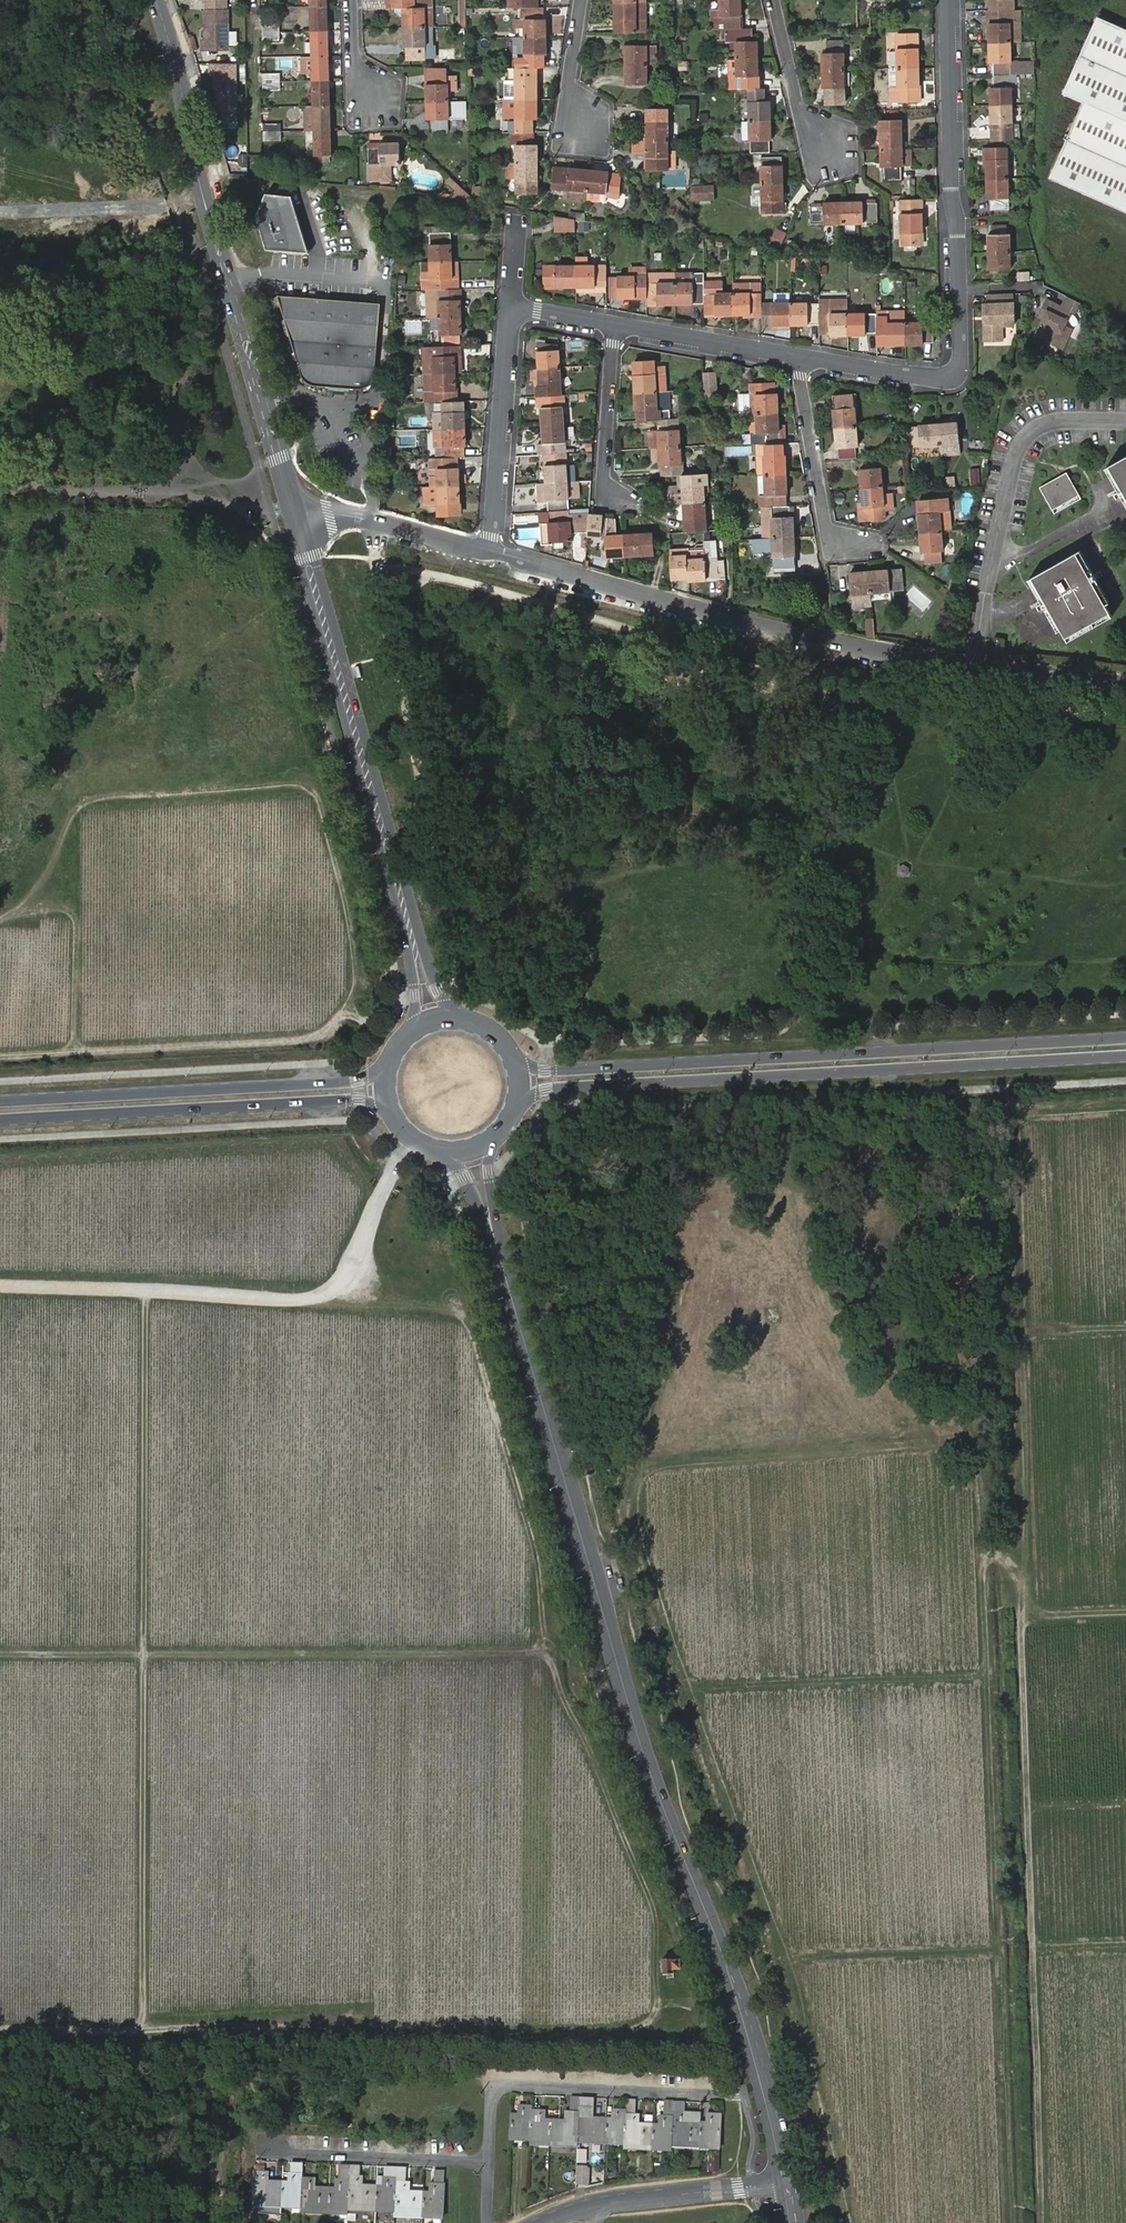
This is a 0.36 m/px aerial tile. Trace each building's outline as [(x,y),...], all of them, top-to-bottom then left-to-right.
[(432,0),(387,0),(387,8),(403,7),(403,27),(425,26),(424,7),(432,6),(432,0)] [(465,26),(466,0),(459,0),(458,26),(465,26)] [(721,29),(730,28),(742,28),(741,0),(720,0),(721,29)] [(1015,10),(1015,0),(992,0),(993,10),(1015,10)] [(646,3),(615,2),(616,33),(646,33),(646,3)] [(327,5),(311,5),(311,30),(321,30),(321,25),(328,24),(327,5)] [(424,7),(425,26),(432,26),(432,6),(424,7)] [(535,7),(520,8),(520,18),(515,18),(515,27),(525,27),(526,37),(546,37),(546,18),(543,18),(543,7),(535,7)] [(989,42),(1011,42),(1010,23),(1016,22),(1015,10),(993,10),(993,23),(989,23),(989,42)] [(227,12),(205,12),(205,42),(202,42),(202,51),(228,51),(227,12)] [(1097,17),(1063,92),(1084,101),(1050,177),(1125,211),(1125,30),(1097,17)] [(263,23),(263,32),(280,31),(280,23),(263,23)] [(425,26),(403,27),(404,47),(406,47),(407,58),(426,58),(425,45),(433,45),(432,26),(425,26)] [(742,28),(730,28),(731,59),(753,59),(752,41),(747,41),(747,28),(742,28)] [(321,30),(311,30),(312,55),(329,55),(328,36),(328,30),(321,30)] [(280,31),(263,32),(263,40),(280,39),(280,31)] [(897,36),(898,69),(919,69),(918,36),(897,36)] [(546,53),(546,37),(526,37),(515,37),(516,67),(534,67),(544,66),(544,53),(546,53)] [(827,40),(827,48),(844,48),(843,40),(827,40)] [(1010,75),(1035,74),(1035,62),(1011,62),(1011,42),(989,42),(990,63),(993,62),(993,75),(1010,75)] [(425,45),(426,58),(433,58),(433,45),(425,45)] [(647,55),(656,55),(655,45),(647,45),(626,45),(626,65),(647,65),(647,55)] [(823,53),(824,71),(844,70),(844,53),(823,53)] [(329,55),(312,55),(313,81),(323,81),(329,81),(329,73),(329,55)] [(656,65),(656,55),(647,55),(647,65),(656,65)] [(292,56),(278,57),(279,68),(293,67),(292,56)] [(753,59),(731,59),(732,77),(736,77),(737,89),(749,89),(753,88),(753,59)] [(679,61),(679,70),(689,70),(688,61),(679,61)] [(238,120),(238,64),(210,65),(211,74),(223,120),(238,120)] [(647,84),(647,65),(626,65),(626,83),(647,84)] [(534,79),(534,67),(516,67),(511,67),(511,79),(509,79),(509,99),(511,99),(516,99),(537,99),(537,79),(534,79)] [(427,68),(427,101),(449,101),(449,89),(459,88),(458,74),(448,75),(448,68),(427,68)] [(919,69),(898,69),(899,103),(920,102),(919,69)] [(844,70),(824,71),(824,88),(845,88),(844,70)] [(263,74),(263,83),(281,82),(280,73),(263,74)] [(1010,87),(1010,75),(993,75),(994,87),(991,87),(991,105),(1013,105),(1012,87),(1010,87)] [(323,81),(313,81),(314,104),(330,104),(329,86),(323,86),(323,81)] [(281,82),(263,83),(263,90),(280,90),(281,82)] [(771,88),(753,88),(749,89),(751,121),(771,120),(771,88)] [(537,118),(537,99),(516,99),(516,105),(512,106),(511,99),(509,99),(505,99),(505,132),(513,132),(534,132),(534,118),(537,118)] [(449,101),(427,101),(428,119),(431,119),(432,131),(449,131),(448,118),(449,118),(449,101)] [(330,104),(314,104),(305,104),(305,123),(314,123),(315,130),(324,130),(331,130),(330,124),(330,104)] [(1013,123),(1013,105),(991,105),(991,123),(995,123),(995,136),(1012,136),(1013,123)] [(648,139),(669,140),(669,108),(650,107),(650,123),(648,123),(648,139)] [(453,120),(453,131),(467,130),(467,120),(453,120)] [(771,120),(751,121),(751,153),(770,153),(769,140),(772,140),(771,120)] [(881,121),(882,150),(903,149),(902,132),(900,132),(899,121),(881,121)] [(324,130),(315,130),(315,155),(331,154),(331,135),(331,130),(324,130)] [(281,131),(264,131),(264,140),(281,140),(281,131)] [(534,132),(513,132),(513,144),(517,144),(517,161),(538,161),(537,144),(534,144),(534,132)] [(648,139),(634,139),(634,148),(648,148),(648,168),(668,168),(668,164),(668,152),(669,140),(648,139)] [(368,143),(369,178),(390,178),(390,163),(399,163),(399,143),(368,143)] [(903,149),(882,150),(882,167),(886,167),(886,180),(902,179),(902,166),(903,166),(903,149)] [(986,160),(987,179),(1008,178),(1007,149),(989,149),(989,159),(986,160)] [(761,157),(762,183),(784,182),(783,157),(761,157)] [(538,161),(517,161),(510,161),(508,161),(508,177),(510,177),(518,177),(518,192),(538,192),(538,161)] [(588,191),(590,170),(570,168),(569,172),(557,171),(555,188),(588,191)] [(608,174),(608,172),(590,170),(587,194),(606,196),(607,191),(619,192),(621,175),(608,174)] [(1008,178),(987,179),(987,200),(991,199),(992,210),(1009,209),(1008,178)] [(784,182),(762,183),(762,200),(784,199),(784,182)] [(693,186),(694,201),(716,199),(715,185),(693,186)] [(456,186),(452,196),(467,202),(471,191),(456,186)] [(483,197),(483,187),(473,186),(472,197),(483,197)] [(255,215),(265,249),(292,250),(275,193),(265,192),(255,215)] [(291,195),(275,193),(292,250),(307,251),(291,195)] [(923,232),(922,212),(922,199),(921,199),(919,199),(902,199),(903,212),(902,212),(902,233),(903,244),(922,243),(924,243),(923,232)] [(878,202),(844,203),(845,224),(878,223),(878,202)] [(845,224),(844,203),(825,203),(825,207),(812,208),(812,224),(825,223),(825,224),(845,224)] [(575,217),(555,214),(554,230),(575,232),(575,231),(575,217)] [(988,235),(989,252),(1010,252),(1010,235),(1007,234),(1007,226),(991,226),(991,235),(988,235)] [(774,239),(783,241),(786,231),(776,228),(774,239)] [(453,290),(452,264),(451,234),(430,235),(431,264),(432,291),(427,291),(428,319),(441,318),(441,336),(463,335),(462,318),(461,290),(459,290),(453,290)] [(1010,252),(989,252),(990,269),(1011,269),(1010,252)] [(545,267),(545,288),(575,288),(607,288),(607,266),(575,267),(545,267)] [(1025,271),(1026,281),(1039,280),(1038,270),(1025,271)] [(704,283),(704,274),(675,274),(675,284),(704,283)] [(618,279),(618,299),(647,299),(647,305),(676,305),(705,305),(705,315),(734,315),(763,315),(763,326),(790,325),(820,325),(820,304),(790,304),(762,304),(762,294),(762,284),(733,284),(733,294),(722,294),(722,282),(704,283),(675,284),(647,284),(647,278),(618,279)] [(277,294),(300,368),(302,376),(303,377),(304,379),(305,380),(306,382),(307,382),(307,383),(309,384),(310,384),(312,385),(314,385),(315,385),(357,387),(360,386),(363,386),(365,385),(368,383),(370,381),(372,379),(373,377),(374,374),(375,371),(375,368),(380,302),(277,294)] [(1012,303),(982,304),(984,341),(1003,340),(1002,326),(1013,325),(1012,303)] [(849,336),(849,314),(831,314),(831,304),(820,304),(820,325),(820,334),(831,333),(831,336),(849,336)] [(1046,310),(1035,335),(1062,348),(1071,329),(1064,325),(1066,321),(1046,310)] [(877,314),(849,314),(849,336),(867,335),(867,334),(878,334),(878,325),(877,314)] [(906,325),(878,325),(878,334),(878,346),(906,346),(906,325)] [(934,325),(906,325),(906,346),(924,346),(924,344),(935,344),(934,325)] [(462,515),(461,486),(460,458),(465,457),(465,448),(467,447),(466,429),(465,402),(458,402),(457,374),(456,346),(434,347),(436,375),(437,403),(444,403),(446,430),(436,430),(437,448),(446,448),(447,458),(439,459),(440,487),(428,487),(429,505),(441,505),(441,516),(462,515)] [(559,351),(539,352),(540,369),(561,368),(559,351)] [(635,364),(636,392),(656,391),(656,381),(666,380),(665,368),(655,369),(655,363),(635,364)] [(562,396),(561,368),(540,369),(533,369),(533,381),(541,380),(541,387),(538,387),(538,397),(562,396)] [(703,373),(705,395),(719,394),(717,371),(703,373)] [(656,381),(656,391),(667,390),(666,380),(656,381)] [(757,395),(758,415),(778,414),(777,394),(775,394),(775,382),(751,383),(751,395),(757,395)] [(656,391),(636,392),(636,411),(639,411),(639,422),(661,420),(672,420),(671,401),(669,401),(669,390),(667,390),(656,391)] [(836,430),(838,450),(840,450),(840,461),(857,459),(856,448),(859,448),(857,428),(854,395),(833,397),(836,430)] [(543,409),(544,426),(545,444),(566,443),(565,425),(563,407),(543,409)] [(778,414),(758,415),(759,434),(759,446),(760,445),(766,445),(780,445),(779,434),(779,428),(778,414)] [(672,420),(661,420),(662,432),(660,432),(652,432),(652,439),(650,438),(651,450),(653,449),(653,459),(661,459),(662,468),(664,468),(665,478),(683,478),(681,448),(680,419),(672,420)] [(908,427),(910,448),(941,445),(960,443),(959,422),(939,424),(908,427)] [(780,445),(784,445),(787,445),(784,428),(779,428),(779,434),(780,445)] [(545,444),(536,444),(537,455),(546,455),(566,453),(566,443),(545,444)] [(780,445),(766,445),(767,457),(764,457),(765,477),(766,507),(771,507),(773,539),(752,540),(752,552),(773,551),(774,573),(795,572),(794,538),(793,517),(790,517),(790,507),(788,507),(786,477),(786,456),(784,456),(784,445),(780,445)] [(548,484),(550,512),(551,523),(541,524),(542,529),(542,539),(543,545),(555,544),(555,542),(572,541),(571,534),(571,528),(590,527),(591,510),(570,511),(569,497),(568,483),(566,453),(546,455),(548,484)] [(1109,465),(1125,495),(1125,455),(1109,465)] [(1109,465),(1106,466),(1120,490),(1122,495),(1125,502),(1125,495),(1109,465)] [(862,491),(863,509),(866,509),(866,520),(886,518),(883,489),(882,468),(860,470),(862,491)] [(970,469),(971,485),(980,484),(979,468),(970,469)] [(1067,472),(1057,478),(1059,482),(1070,476),(1067,472)] [(1059,482),(1057,478),(1041,486),(1054,510),(1080,495),(1070,476),(1059,482)] [(707,504),(705,477),(685,477),(687,489),(669,490),(670,506),(685,506),(707,504)] [(578,482),(568,483),(569,497),(579,496),(578,482)] [(919,513),(920,533),(922,553),(924,553),(925,561),(942,560),(941,551),(943,551),(941,532),(941,529),(951,529),(949,511),(937,512),(936,501),(920,502),(921,513),(919,513)] [(687,532),(708,531),(707,504),(685,506),(687,532)] [(551,523),(550,512),(540,513),(541,524),(551,523)] [(608,537),(609,557),(628,556),(655,555),(654,534),(627,536),(608,537)] [(694,557),(706,556),(705,549),(693,550),(694,557)] [(1080,550),(1076,552),(1105,601),(1109,599),(1097,579),(1094,574),(1080,550)] [(1076,552),(1032,577),(1060,627),(1066,637),(1111,612),(1105,601),(1076,552)] [(689,560),(690,581),(719,580),(717,559),(689,560)] [(901,570),(869,573),(870,593),(902,591),(901,570)] [(870,593),(869,573),(850,574),(851,595),(853,595),(854,607),(870,606),(870,593)] [(1028,579),(1042,604),(1044,608),(1056,629),(1060,627),(1032,577),(1028,579)] [(911,602),(907,609),(919,614),(922,607),(911,602)] [(1111,612),(1066,637),(1068,641),(1113,616),(1111,612)] [(673,1959),(669,1960),(662,1960),(663,1967),(663,1974),(674,1973),(674,1970),(679,1969),(678,1963),(673,1963),(673,1959)] [(522,2115),(518,2115),(510,2114),(510,2138),(530,2139),(530,2143),(579,2144),(579,2140),(604,2140),(624,2141),(624,2145),(651,2146),(671,2146),(671,2142),(719,2143),(720,2112),(710,2112),(709,2121),(705,2121),(698,2120),(685,2120),(681,2120),(681,2111),(672,2111),(672,2101),(663,2100),(662,2115),(662,2124),(658,2124),(652,2123),(639,2123),(635,2123),(635,2114),(635,2099),(625,2098),(625,2110),(617,2110),(616,2118),(611,2118),(605,2118),(591,2117),(587,2117),(588,2109),(579,2109),(580,2097),(569,2096),(568,2112),(568,2121),(564,2122),(557,2122),(545,2121),(540,2121),(540,2111),(531,2111),(531,2107),(522,2107),(522,2115)] [(719,2154),(707,2154),(707,2167),(718,2167),(719,2154)] [(305,2176),(306,2164),(292,2164),(292,2171),(295,2171),(295,2175),(305,2176)] [(341,2166),(340,2181),(349,2181),(349,2178),(360,2178),(361,2167),(341,2166)] [(409,2169),(398,2169),(398,2180),(397,2184),(407,2184),(408,2184),(409,2169)] [(434,2186),(445,2186),(445,2171),(435,2170),(434,2186)] [(576,2170),(575,2183),(582,2183),(583,2171),(576,2170)] [(266,2183),(266,2174),(265,2174),(256,2173),(255,2205),(281,2206),(303,2207),(302,2212),(350,2214),(350,2209),(376,2210),(395,2212),(395,2216),(443,2218),(445,2186),(434,2186),(434,2194),(430,2194),(425,2194),(410,2193),(407,2193),(407,2184),(397,2184),(398,2180),(388,2180),(388,2188),(383,2187),(363,2186),(360,2186),(360,2178),(349,2178),(349,2181),(349,2182),(340,2181),(340,2191),(336,2190),(317,2190),(313,2189),(313,2180),(305,2180),(305,2176),(295,2175),(295,2184),(291,2183),(271,2182),(266,2183)]
